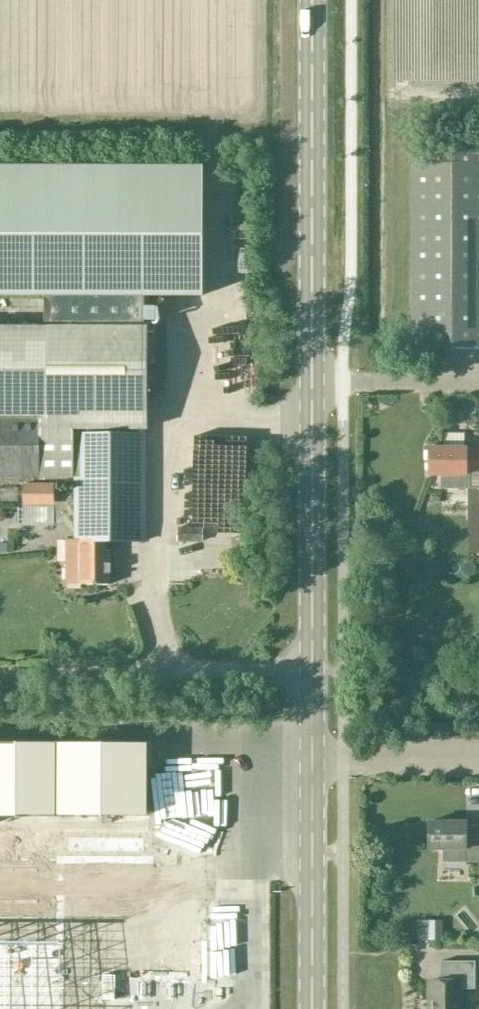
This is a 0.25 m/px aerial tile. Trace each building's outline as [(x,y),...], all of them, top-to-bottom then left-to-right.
[(411,149),(411,349),(478,349),(478,149),(411,149)] [(42,326),(142,326),(142,295),(201,295),(201,169),(0,169),(0,294),(42,295),(42,326)] [(42,326),(0,326),(0,415),(37,416),(37,478),(74,478),(74,540),(66,540),(66,584),(109,584),(109,550),(104,550),(104,540),(145,541),(145,326),(142,326),(42,326)] [(37,416),(0,415),(0,478),(37,478),(37,416)] [(462,434),(442,434),(442,448),(426,448),(426,476),(440,475),(440,488),(478,488),(478,452),(464,452),(464,448),(462,448),(462,434)] [(201,528),(176,528),(175,541),(201,541),(201,528)] [(56,933),(144,933),(144,945),(188,944),(188,863),(145,863),(145,744),(0,744),(0,1008),(56,1008),(56,933)] [(478,861),(478,826),(465,826),(465,821),(427,821),(427,849),(441,849),(441,861),(478,861)] [(460,988),(474,988),(474,960),(440,960),(440,980),(427,980),(427,1008),(460,1008),(460,988)]
